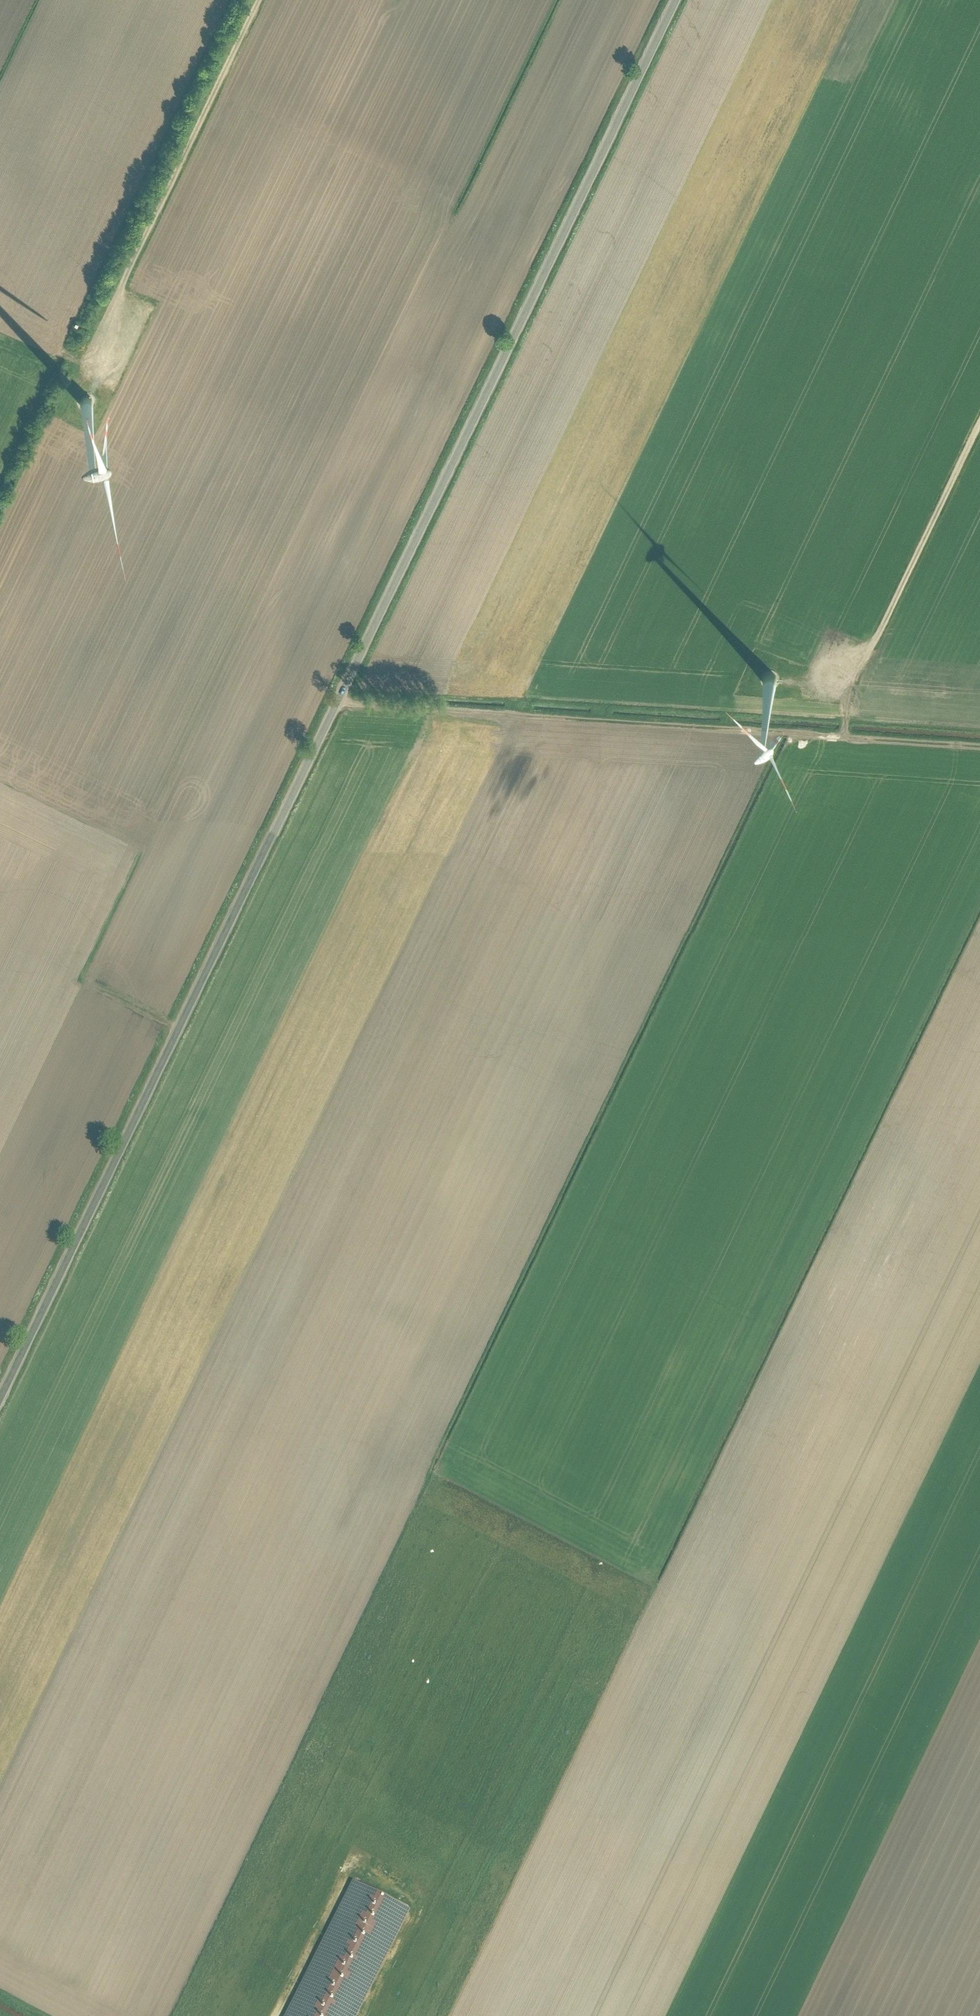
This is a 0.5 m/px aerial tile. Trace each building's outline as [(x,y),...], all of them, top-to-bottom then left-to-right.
[(328,2004),(358,1939),(365,1937),(370,1925),(394,1935),(407,1908),(348,1882),(327,1927),(335,1953),(321,1985),(316,1982),(313,1985),(316,1994),(318,1997),(314,1998),(314,2003),(287,2011),(287,2003),(282,2015),(327,2015),(328,2004)]
